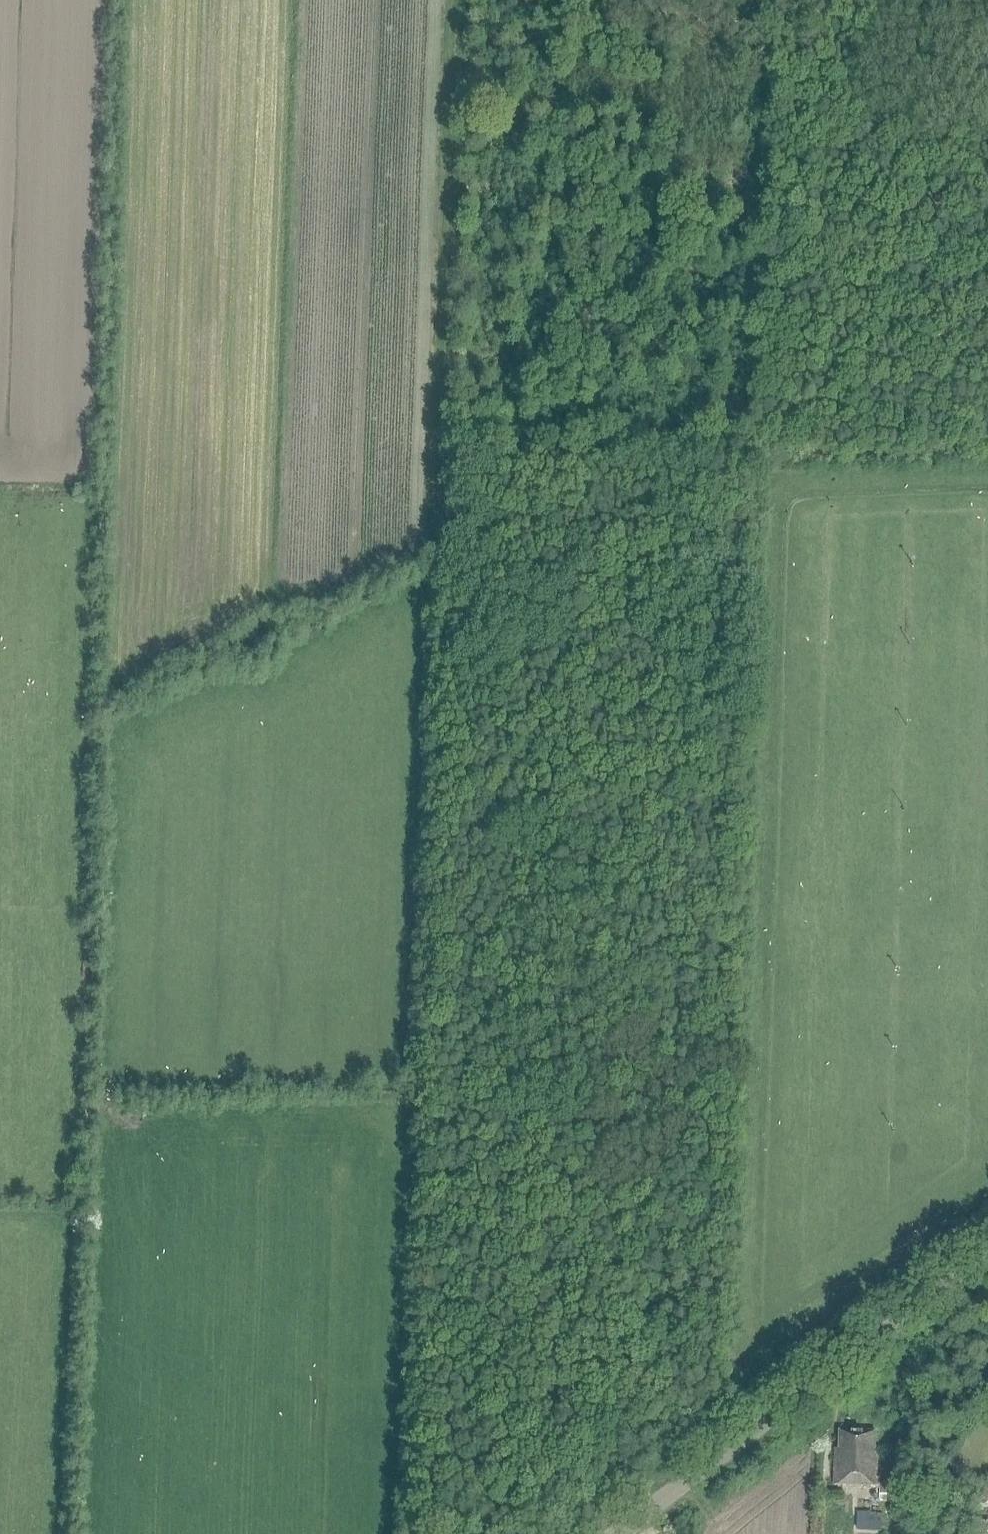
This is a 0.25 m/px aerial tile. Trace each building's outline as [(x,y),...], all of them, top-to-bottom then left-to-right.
[(833,1485),(878,1487),(878,1479),(879,1454),(875,1454),(875,1432),(839,1431),(838,1449),(834,1449),(833,1485)] [(891,1494),(892,1480),(878,1479),(878,1487),(878,1493),(891,1494)] [(862,1511),(862,1526),(884,1526),(885,1512),(862,1511)]
